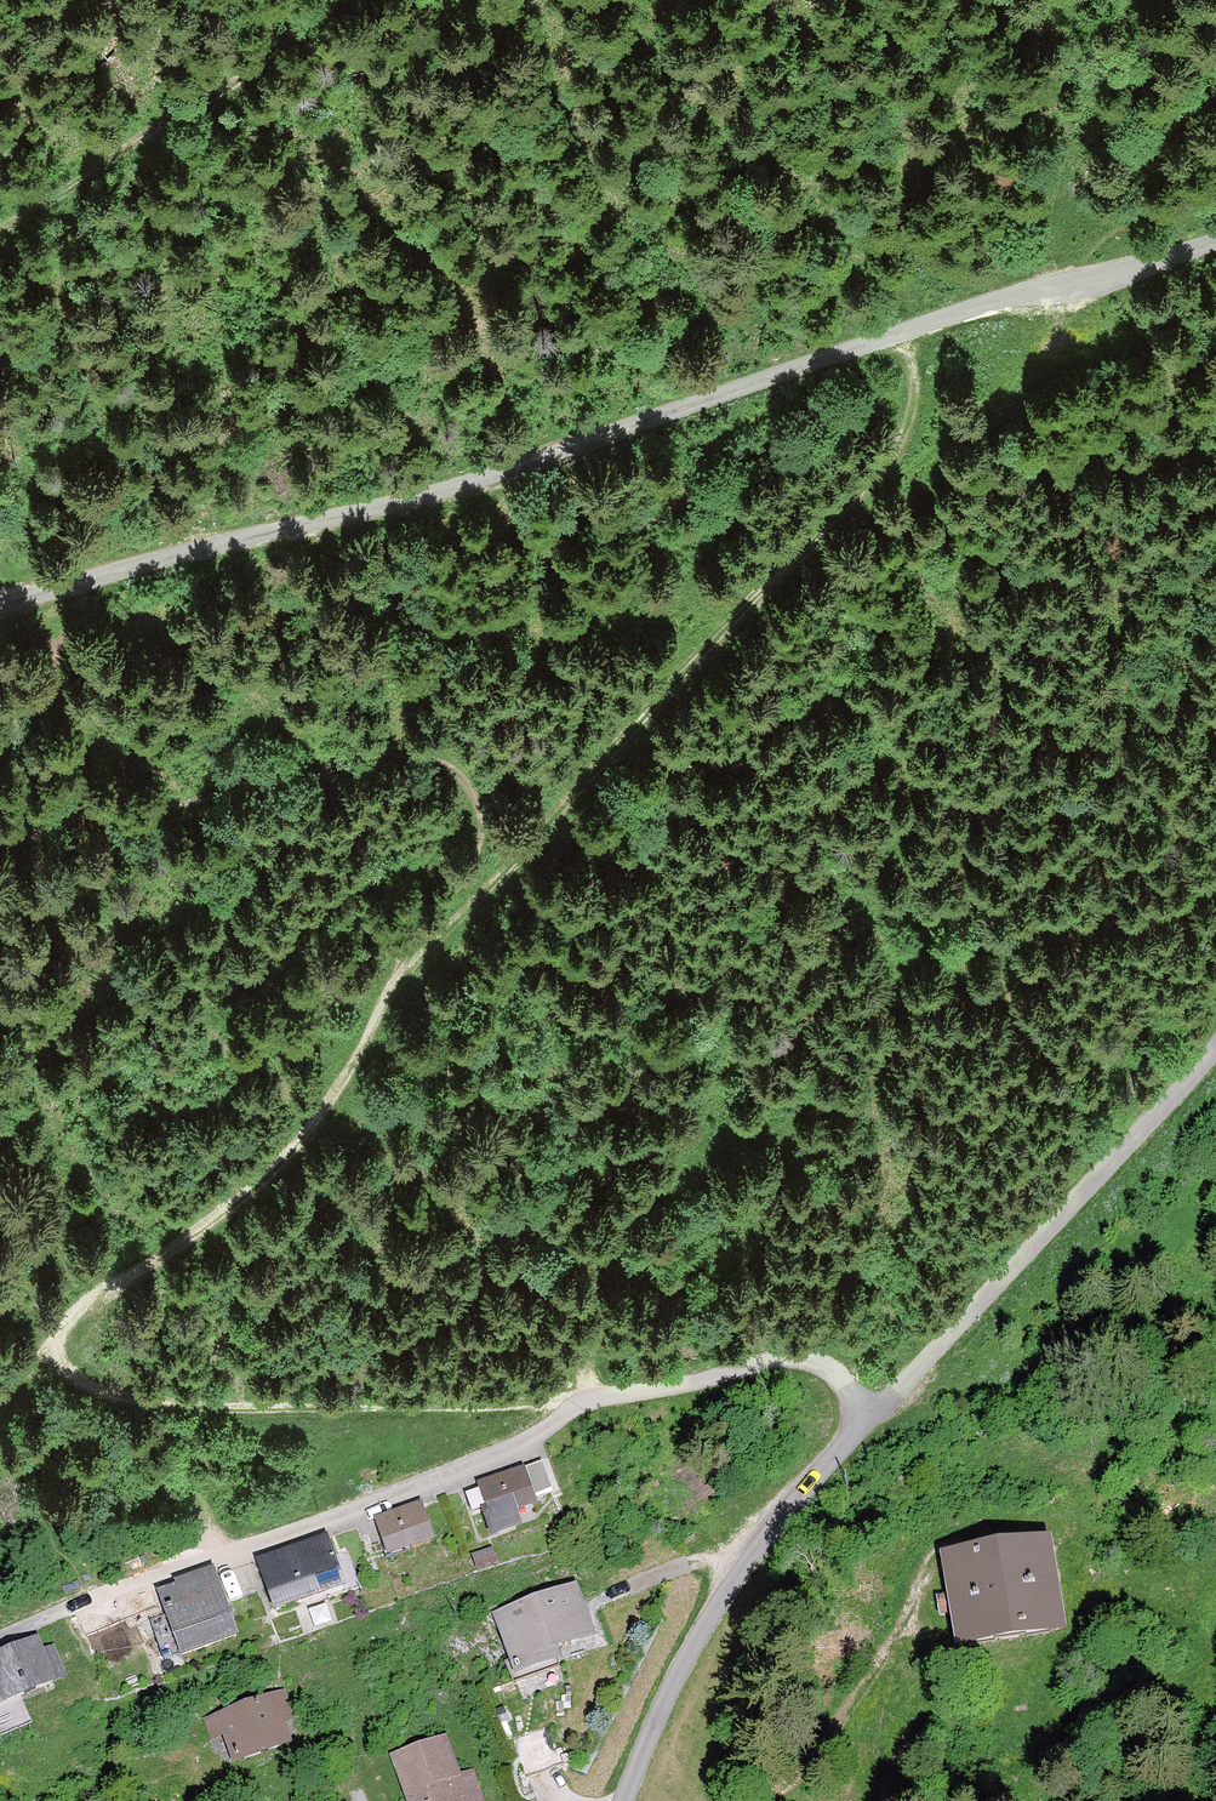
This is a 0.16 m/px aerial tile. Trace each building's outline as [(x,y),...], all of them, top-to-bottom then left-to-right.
[(540,1461),(460,1481),(474,1533),(509,1525),(505,1510),(549,1498),(540,1461)] [(406,1498),(354,1517),(367,1552),(419,1534),(406,1498)] [(240,1559),(258,1611),(343,1583),(325,1530),(240,1559)] [(1043,1536),(933,1550),(944,1649),(1053,1637),(1043,1536)] [(132,1598),(157,1665),(232,1638),(207,1570),(132,1598)] [(569,1588),(487,1610),(501,1661),(582,1639),(569,1588)] [(45,1682),(27,1634),(0,1644),(0,1698),(45,1682)] [(219,1764),(294,1739),(278,1689),(203,1714),(219,1764)] [(466,1769),(449,1773),(440,1737),(384,1751),(396,1800),(474,1800),(466,1769)]
